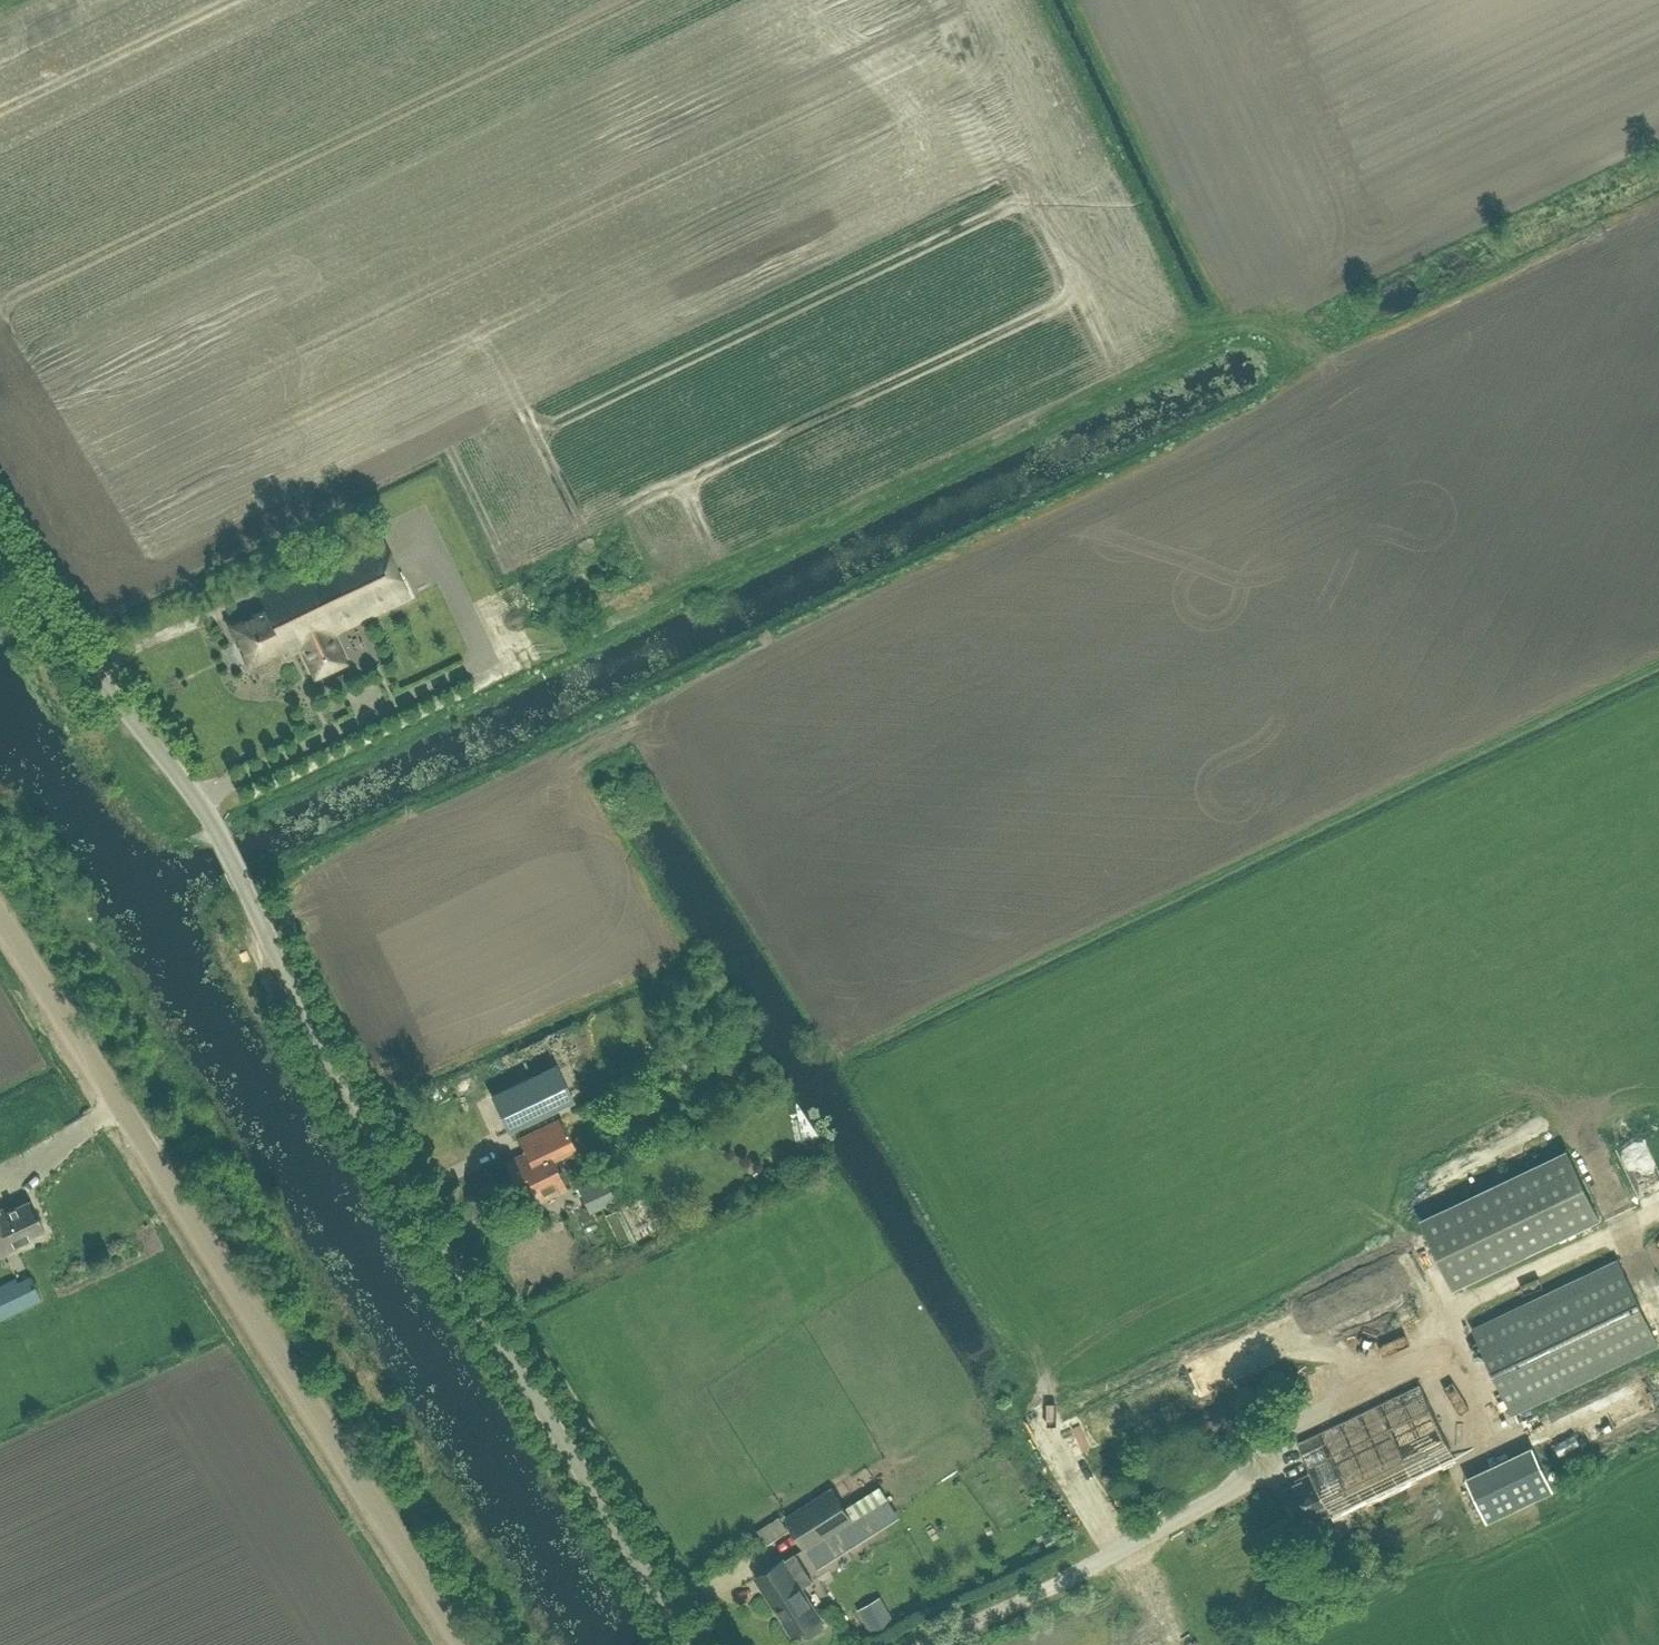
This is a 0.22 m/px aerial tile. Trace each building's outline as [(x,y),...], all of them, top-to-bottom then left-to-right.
[(243,659),(278,643),(281,652),(297,645),(312,680),(348,664),(333,631),(338,629),(348,625),(409,597),(377,526),(250,583),(261,607),(227,623),(228,625),(243,659)] [(573,1099),(556,1064),(491,1095),(509,1131),(573,1099)] [(441,1096),(436,1086),(422,1093),(427,1103),(441,1096)] [(525,1153),(506,1162),(522,1198),(534,1192),(539,1201),(565,1189),(553,1162),(575,1151),(561,1120),(519,1139),(525,1153)] [(1601,1216),(1568,1145),(1419,1216),(1452,1286),(1601,1216)] [(612,1187),(589,1200),(595,1212),(619,1200),(612,1187)] [(655,1197),(613,1215),(626,1244),(668,1225),(655,1197)] [(16,1248),(13,1243),(43,1229),(29,1199),(4,1211),(2,1207),(0,1208),(0,1255),(16,1248)] [(1412,1257),(1350,1280),(1361,1309),(1394,1297),(1393,1293),(1422,1283),(1412,1257)] [(1658,1344),(1618,1258),(1471,1328),(1512,1413),(1658,1344)] [(29,1276),(17,1282),(15,1278),(0,1284),(0,1313),(2,1318),(40,1301),(29,1276)] [(1454,1456),(1420,1384),(1299,1440),(1313,1470),(1300,1476),(1302,1479),(1282,1488),(1298,1523),(1306,1519),(1307,1522),(1331,1511),(1332,1513),(1454,1456)] [(1213,1470),(1217,1483),(1233,1477),(1229,1465),(1213,1470)] [(898,1512),(881,1486),(847,1508),(834,1488),(785,1518),(806,1552),(810,1549),(818,1562),(898,1512)] [(813,1580),(796,1552),(785,1559),(784,1558),(757,1575),(793,1633),(802,1627),(807,1635),(812,1635),(823,1628),(825,1624),(802,1587),(813,1580)] [(875,1630),(900,1616),(888,1595),(863,1608),(875,1630)]
